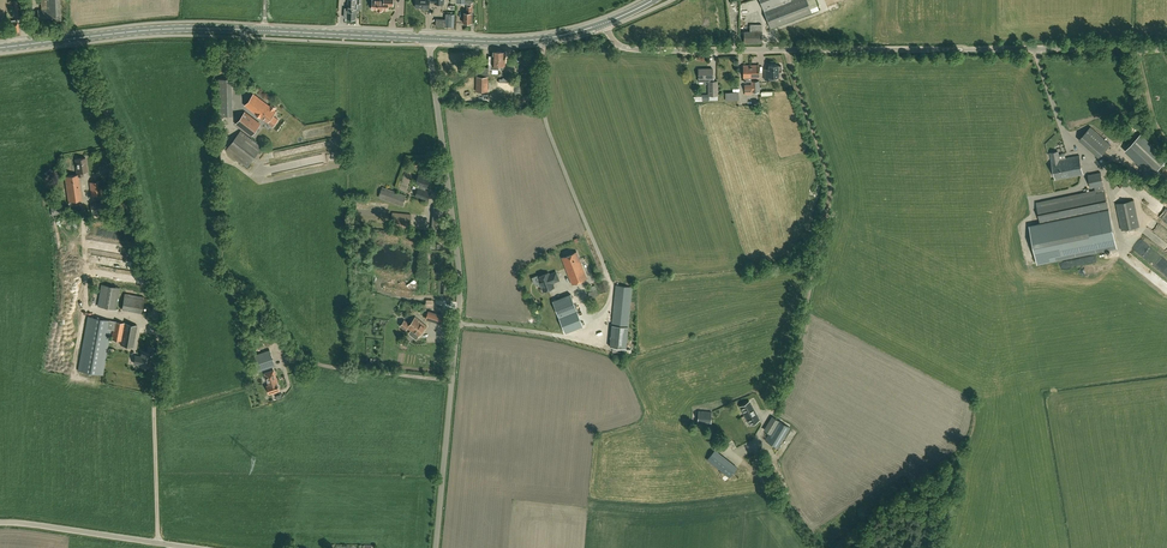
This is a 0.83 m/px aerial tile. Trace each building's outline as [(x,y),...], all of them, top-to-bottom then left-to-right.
[(61,20),(60,12),(61,12),(60,4),(60,0),(41,0),(42,9),(38,10),(38,21),(49,20),(61,20)] [(348,8),(345,8),(344,17),(348,17),(348,18),(356,18),(356,15),(357,15),(358,9),(362,9),(362,3),(357,3),(357,0),(349,0),(348,8)] [(382,9),(388,9),(388,5),(393,5),(393,0),(373,0),(372,9),(378,9),(378,10),(382,10),(382,9)] [(416,6),(420,7),(420,9),(423,9),(423,8),(429,8),(430,2),(435,2),(435,3),(444,4),(444,0),(416,0),(416,6)] [(812,11),(807,0),(761,0),(764,10),(765,10),(771,27),(812,11)] [(471,22),(473,22),(473,2),(467,2),(467,12),(464,12),(464,22),(471,22)] [(11,32),(19,31),(18,21),(17,19),(11,20),(12,22),(9,23),(11,32)] [(750,32),(744,33),(745,41),(762,41),(762,32),(762,24),(750,24),(750,32)] [(499,68),(500,51),(493,50),(493,55),(489,55),(489,64),(493,64),(492,68),(499,68)] [(778,64),(769,64),(769,68),(765,68),(765,80),(772,79),(772,76),(778,76),(778,71),(782,71),(782,65),(778,66),(778,64)] [(759,77),(759,65),(744,65),(744,77),(746,77),(746,81),(751,81),(751,77),(759,77)] [(476,91),(488,91),(489,67),(477,67),(477,76),(476,76),(476,91)] [(699,81),(709,81),(709,100),(718,100),(717,81),(713,81),(713,78),(713,68),(699,68),(699,81)] [(752,92),(760,92),(759,80),(752,81),(752,85),(745,85),(745,90),(752,90),(752,92)] [(726,100),(739,99),(739,91),(725,92),(726,100)] [(268,111),(273,115),(276,111),(275,110),(276,108),(274,107),(274,106),(273,106),(271,104),(270,106),(254,93),(245,105),(260,116),(265,110),(267,112),(268,111)] [(278,119),(273,115),(268,111),(267,112),(265,110),(260,116),(273,126),(278,119)] [(252,135),(260,123),(245,112),(236,123),(252,135)] [(1091,127),(1082,137),(1102,154),(1110,144),(1091,127)] [(247,166),(262,147),(241,130),(226,150),(247,166)] [(1154,173),(1166,159),(1141,134),(1127,148),(1154,173)] [(1056,179),(1084,174),(1080,155),(1059,160),(1058,157),(1059,157),(1058,152),(1051,153),(1052,161),(1056,179)] [(83,171),(88,170),(86,157),(76,159),(77,167),(76,167),(77,174),(65,176),(69,201),(83,199),(79,176),(84,175),(83,171)] [(1031,228),(1030,225),(1038,263),(1116,247),(1101,172),(1088,175),(1091,187),(1095,186),(1095,190),(1036,202),(1041,223),(1041,226),(1031,228)] [(428,200),(431,192),(425,190),(426,187),(427,187),(430,178),(419,174),(416,183),(420,184),(419,187),(416,196),(428,200)] [(92,195),(102,194),(100,181),(90,182),(92,195)] [(402,205),(406,196),(382,187),(379,197),(402,205)] [(1122,230),(1140,226),(1134,200),(1116,203),(1122,230)] [(92,214),(106,212),(105,201),(91,203),(92,214)] [(64,204),(51,205),(52,215),(65,213),(64,204)] [(410,228),(411,214),(393,212),(391,226),(410,228)] [(572,283),(587,277),(577,251),(562,257),(572,283)] [(96,269),(92,293),(128,299),(132,276),(96,269)] [(553,282),(559,280),(556,272),(549,274),(549,272),(538,277),(544,291),(554,287),(553,282)] [(588,292),(590,298),(599,294),(595,284),(588,287),(590,291),(588,292)] [(632,286),(616,285),(610,346),(626,348),(632,286)] [(559,316),(577,309),(571,293),(553,301),(559,316)] [(565,333),(583,326),(577,310),(559,317),(565,333)] [(442,323),(444,316),(429,311),(426,318),(442,323)] [(88,316),(81,352),(78,370),(103,374),(111,329),(113,329),(112,339),(121,341),(120,344),(133,347),(137,325),(115,321),(112,321),(88,316)] [(408,327),(411,330),(414,327),(414,328),(418,324),(419,325),(419,324),(421,325),(423,322),(416,316),(410,324),(405,320),(400,325),(406,330),(408,327)] [(414,327),(411,330),(409,333),(417,339),(418,336),(419,336),(428,326),(423,322),(421,325),(419,324),(419,325),(418,324),(414,328),(414,327)] [(141,355),(152,357),(154,347),(148,346),(147,352),(142,351),(141,355)] [(259,371),(276,365),(271,349),(253,355),(259,371)] [(150,367),(152,357),(141,355),(141,357),(135,356),(134,363),(140,364),(139,365),(145,366),(148,368),(149,367),(150,367)] [(269,384),(277,382),(276,379),(277,379),(274,370),(265,373),(269,384)] [(277,382),(269,384),(267,385),(270,393),(279,390),(277,382)] [(749,401),(740,406),(750,424),(752,423),(752,424),(753,424),(754,424),(755,423),(755,422),(759,419),(749,401)] [(711,423),(712,411),(699,410),(698,422),(711,423)] [(764,430),(769,433),(765,440),(778,447),(790,427),(777,420),(772,416),(764,430)] [(737,467),(715,449),(707,459),(729,477),(737,467)]
